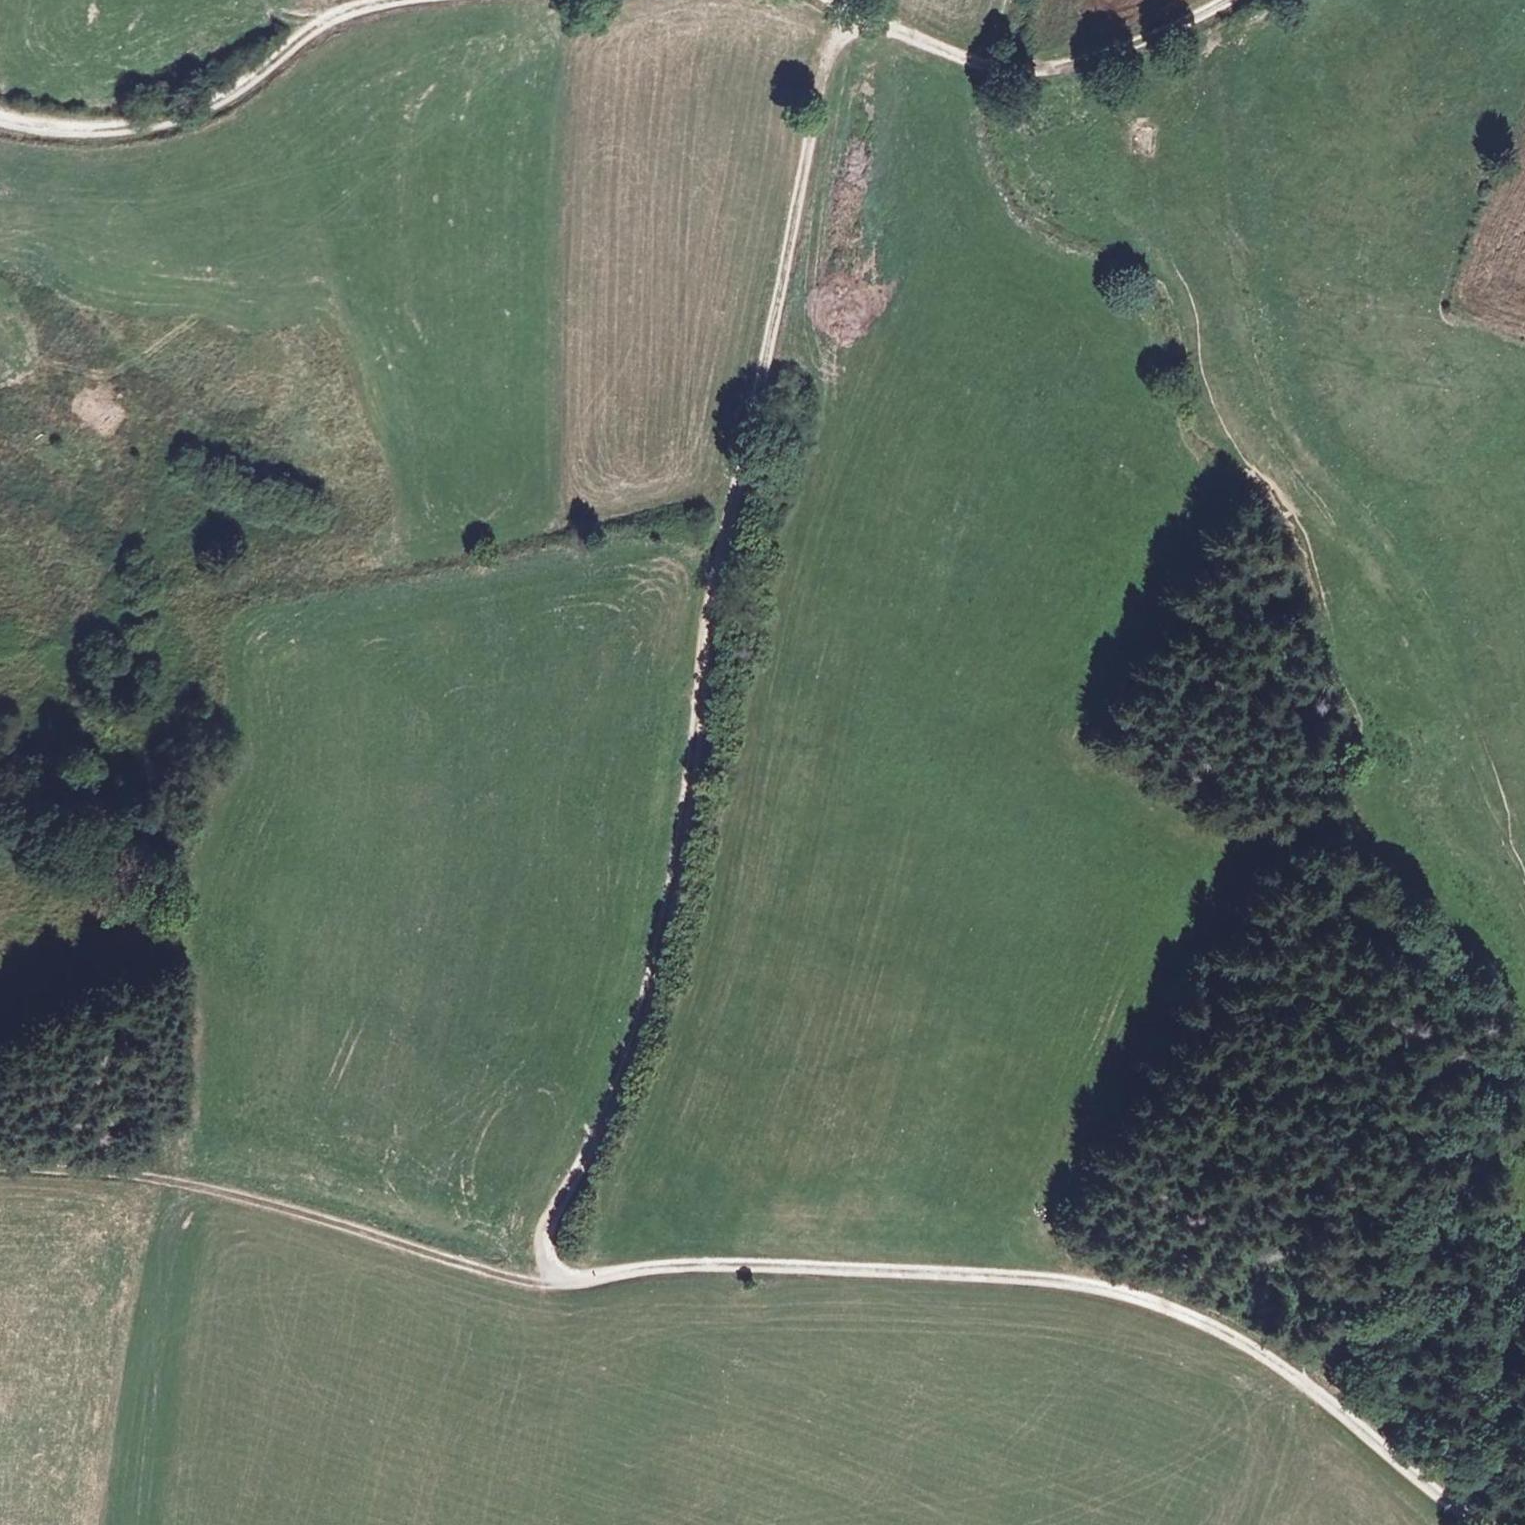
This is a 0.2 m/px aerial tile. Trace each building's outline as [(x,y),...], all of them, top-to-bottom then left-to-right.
[(1151,153),(1153,128),(1135,126),(1132,151),(1151,153)]
